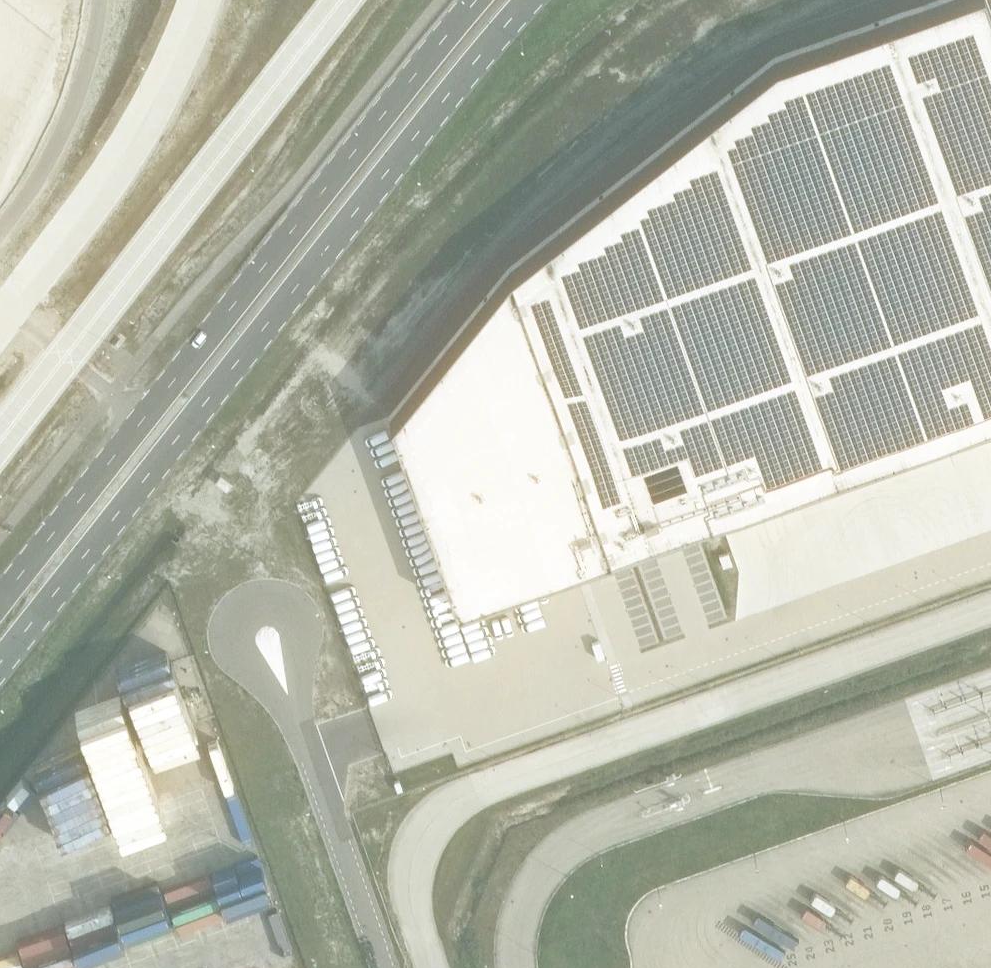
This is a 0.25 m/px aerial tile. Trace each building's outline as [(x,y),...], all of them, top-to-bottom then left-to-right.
[(388,416),(455,605),(990,415),(990,13),(986,0),(937,0),(773,59),(508,268),(388,416)]
